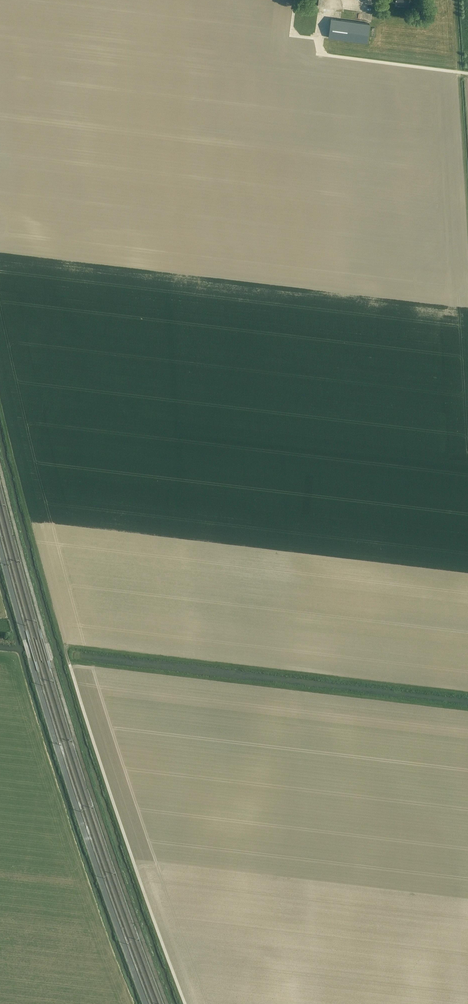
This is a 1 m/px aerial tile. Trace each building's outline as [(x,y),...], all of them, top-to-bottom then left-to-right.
[(367,42),(370,24),(331,18),(328,37),(367,42)]
